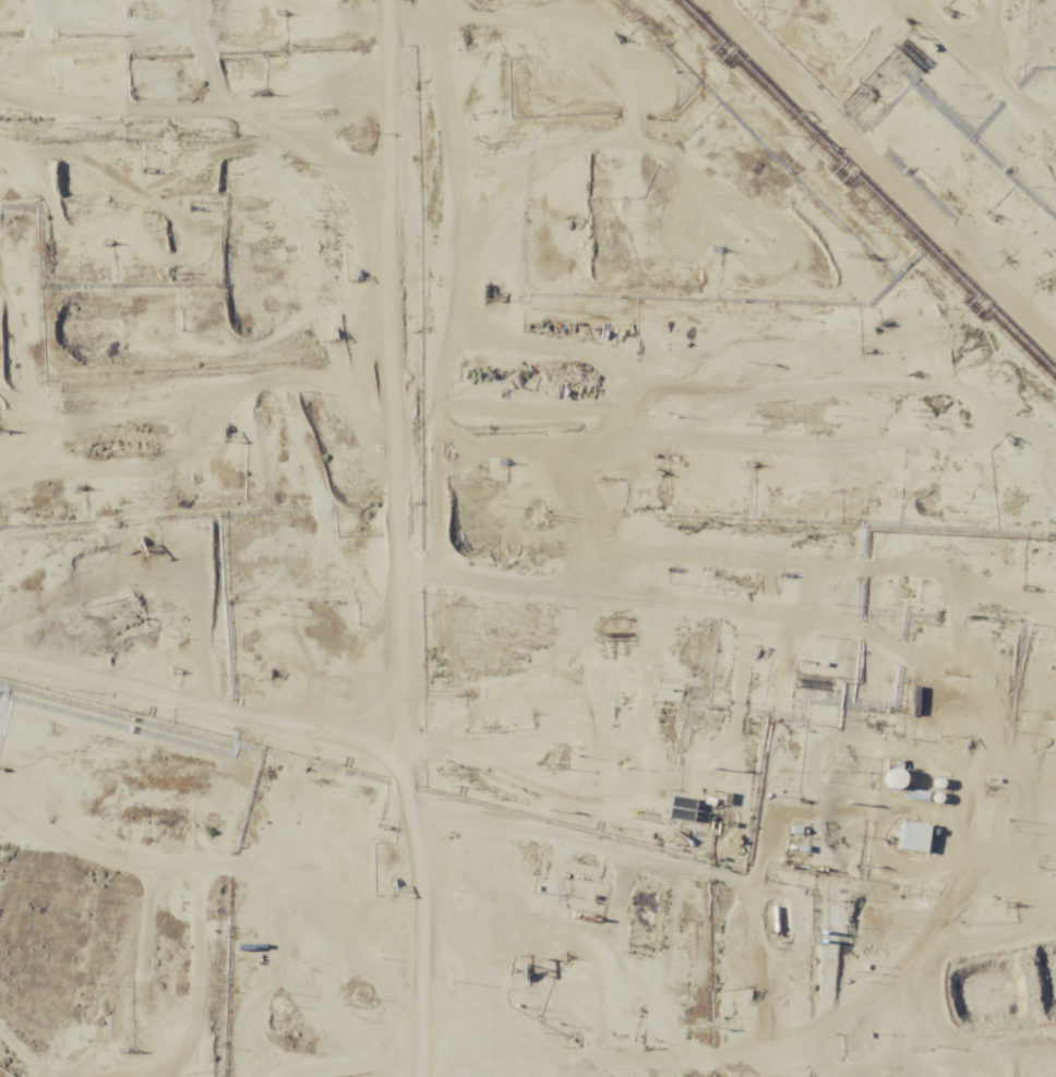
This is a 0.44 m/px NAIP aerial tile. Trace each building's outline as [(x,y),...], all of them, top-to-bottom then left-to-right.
[(889,788),(905,785),(902,767),(887,770),(889,788)] [(928,852),(929,824),(899,822),(898,851),(928,852)] [(917,876),(926,877),(928,861),(919,860),(917,876)] [(715,1017),(730,1017),(730,993),(715,993),(715,1017)]
